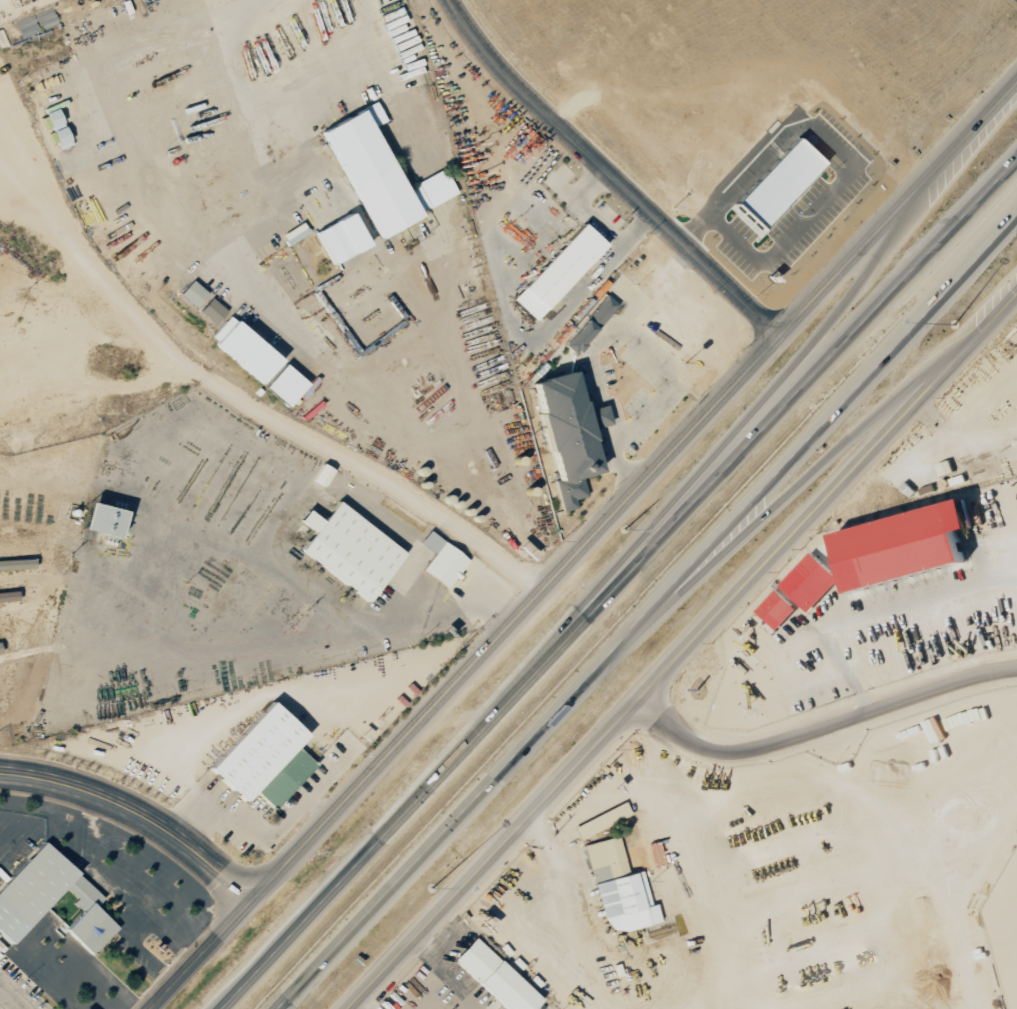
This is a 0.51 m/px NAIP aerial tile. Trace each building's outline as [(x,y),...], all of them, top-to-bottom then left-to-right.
[(444,170),(403,189),(373,126),(384,121),(376,103),(323,129),(376,238),(421,217),(419,212),(456,194),(444,170)] [(70,146),(57,104),(46,108),(57,150),(70,146)] [(824,163),(797,138),(735,204),(762,230),(824,163)] [(315,231),(331,264),(367,246),(351,213),(315,231)] [(308,233),(302,222),(280,235),(286,246),(308,233)] [(511,299),(534,321),(605,245),(583,224),(511,299)] [(207,294),(192,280),(179,294),(194,308),(207,294)] [(563,346),(574,355),(618,305),(606,295),(563,346)] [(214,325),(226,311),(210,298),(199,312),(214,325)] [(260,384),(280,361),(229,317),(209,339),(260,384)] [(288,407),(306,382),(282,364),(263,389),(288,407)] [(532,383),(541,412),(538,413),(547,449),(551,453),(558,479),(555,480),(563,510),(578,505),(576,500),(588,493),(583,474),(601,468),(591,429),(613,424),(607,403),(587,409),(573,370),(532,383)] [(954,473),(950,461),(937,465),(940,477),(954,473)] [(324,487),(332,469),(320,464),(312,481),(324,487)] [(368,602),(404,553),(336,502),(322,522),(306,510),(298,521),(313,532),(299,551),(368,602)] [(124,512),(89,503),(82,530),(118,539),(124,512)] [(837,532),(850,592),(968,566),(961,533),(975,530),(968,503),(837,532)] [(447,590),(469,561),(429,531),(420,543),(434,554),(422,571),(447,590)] [(841,580),(811,553),(757,612),(778,631),(801,605),(810,613),(841,580)] [(306,735),(271,702),(208,768),(244,801),(306,735)] [(273,808),(315,764),(298,748),(256,792),(273,808)] [(631,816),(625,803),(573,826),(578,838),(631,816)] [(585,844),(604,934),(660,923),(656,904),(649,905),(642,871),(627,874),(619,837),(585,844)] [(95,907),(103,898),(43,842),(0,888),(0,934),(10,944),(63,886),(76,898),(72,903),(81,912),(64,930),(91,955),(117,927),(95,907)] [(474,938),(453,960),(506,1008),(532,1008),(541,999),(474,938)]
